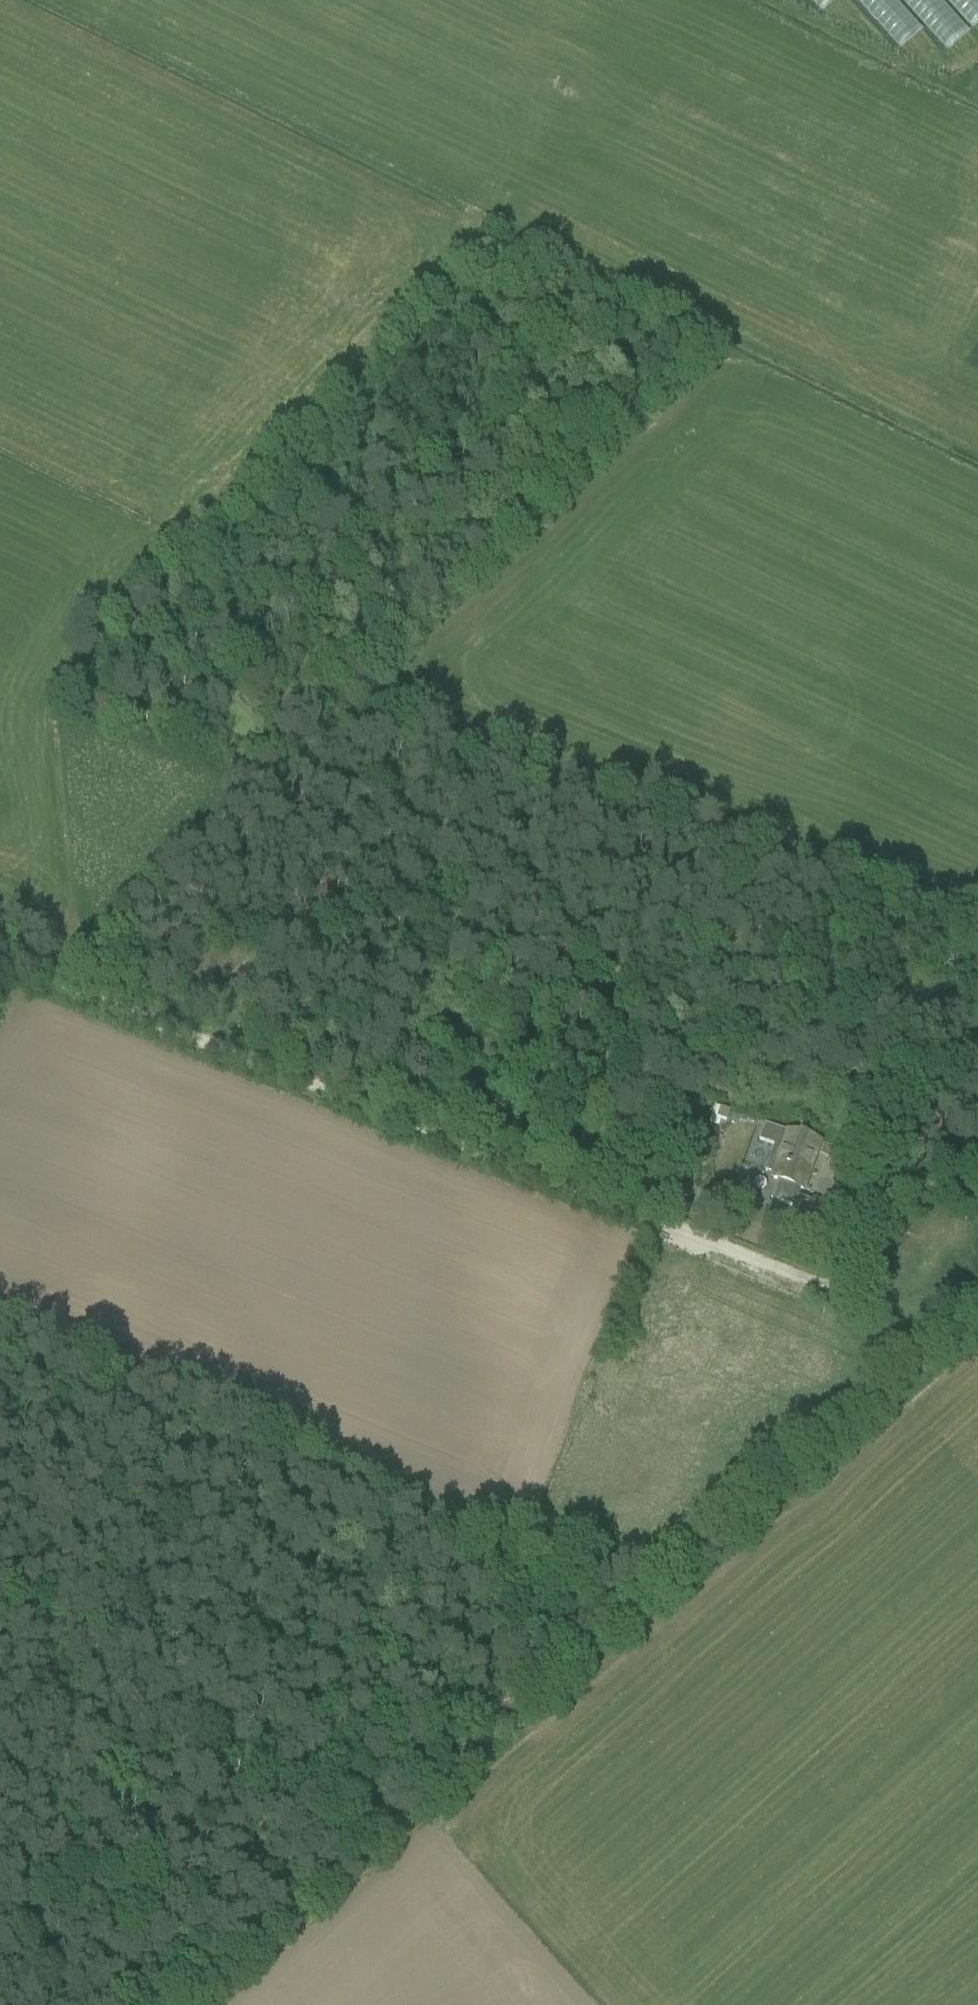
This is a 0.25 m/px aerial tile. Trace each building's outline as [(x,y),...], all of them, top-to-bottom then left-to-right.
[(823,12),(836,0),(811,0),(823,12)] [(901,49),(926,27),(948,51),(977,24),(977,0),(857,0),(901,49)] [(803,1190),(813,1160),(820,1142),(790,1132),(781,1159),(773,1179),(785,1183),(779,1202),(793,1207),(789,1217),(806,1223),(804,1226),(805,1227),(801,1239),(829,1250),(834,1237),(835,1237),(844,1211),(813,1200),(813,1202),(798,1197),(801,1189),(803,1190)]
